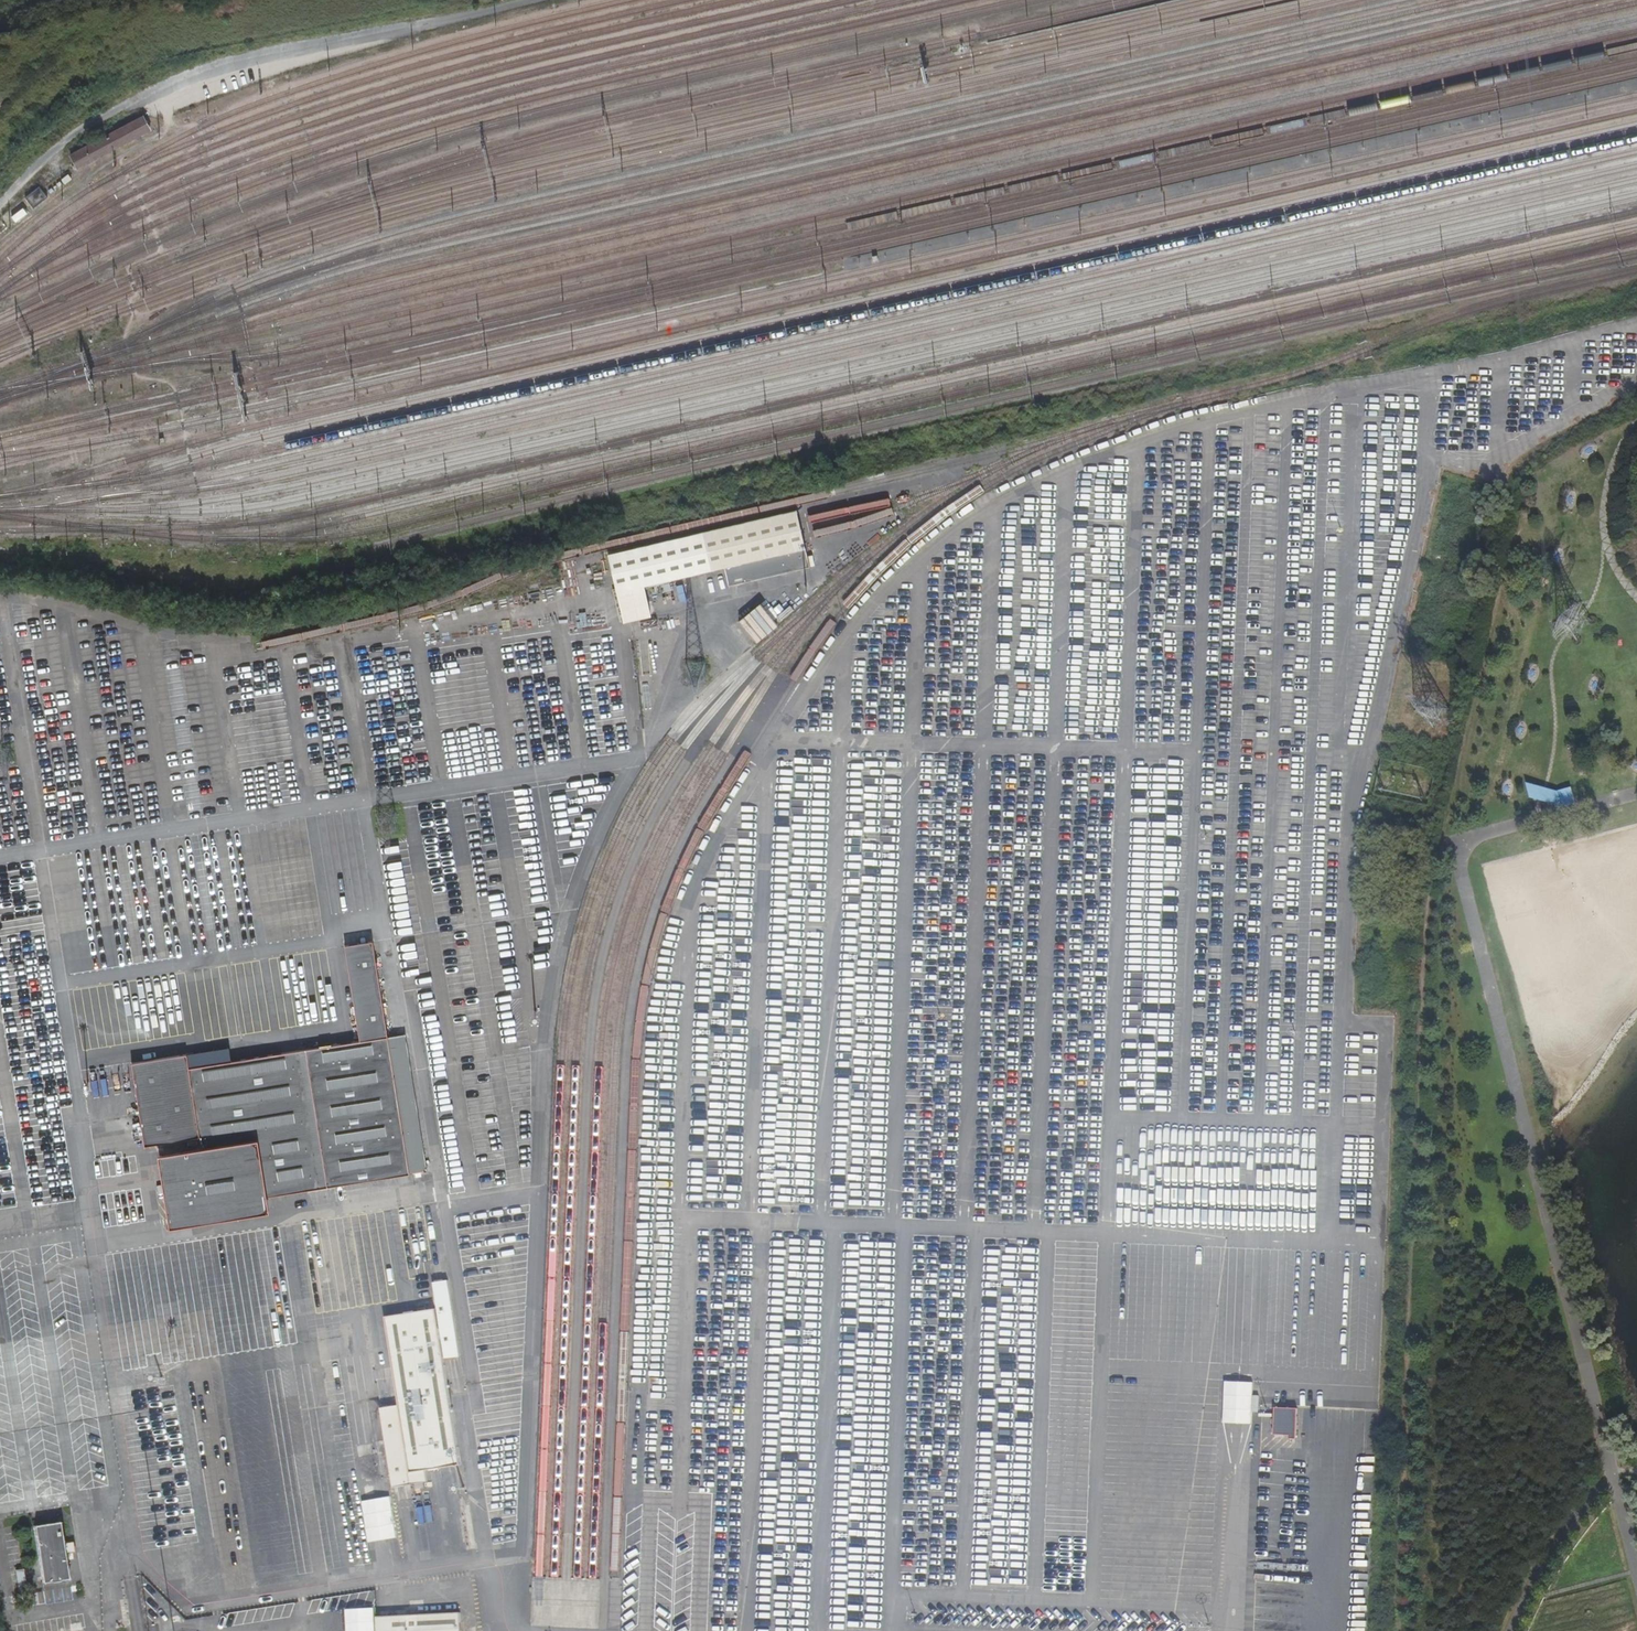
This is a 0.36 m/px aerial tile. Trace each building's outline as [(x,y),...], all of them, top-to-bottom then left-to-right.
[(72,169),(147,128),(139,112),(64,153),(72,169)] [(42,196),(35,187),(19,198),(28,207),(42,196)] [(16,223),(28,214),(22,207),(11,216),(16,223)] [(806,565),(794,509),(605,551),(614,590),(722,565),(726,583),(806,565)] [(774,623),(756,603),(735,621),(752,641),(774,623)] [(1561,807),(1557,792),(1528,784),(1532,800),(1561,807)] [(1572,788),(1557,792),(1561,807),(1561,808),(1576,805),(1572,788)] [(360,1041),(388,1036),(373,943),(345,947),(360,1041)] [(388,1036),(404,1141),(410,1174),(428,1171),(423,1138),(406,1033),(388,1036)] [(259,1139),(269,1196),(410,1174),(404,1141),(388,1036),(360,1041),(189,1068),(187,1056),(132,1065),(145,1147),(200,1138),(202,1148),(259,1139)] [(259,1139),(202,1148),(158,1155),(163,1184),(170,1228),(271,1212),(269,1196),(259,1139)] [(449,1281),(434,1283),(437,1310),(444,1359),(461,1356),(449,1281)] [(386,1317),(400,1406),(384,1409),(395,1487),(429,1482),(427,1471),(460,1465),(444,1359),(437,1310),(386,1317)] [(1277,1440),(1300,1441),(1302,1415),(1279,1414),(1277,1440)] [(35,1527),(43,1584),(69,1580),(66,1556),(64,1544),(61,1523),(35,1527)] [(74,1555),(73,1544),(64,1544),(66,1556),(74,1555)] [(464,1609),(381,1613),(382,1630),(465,1630),(464,1609)]
